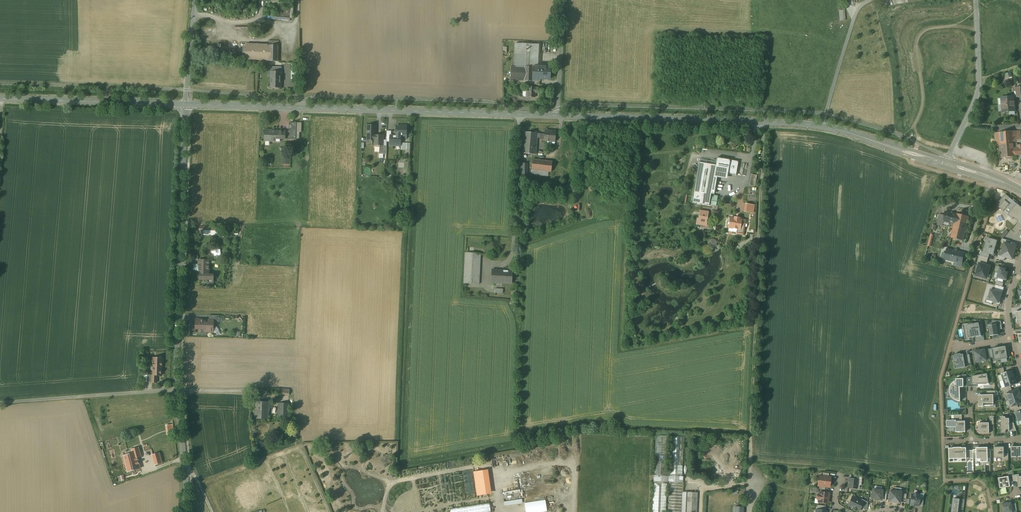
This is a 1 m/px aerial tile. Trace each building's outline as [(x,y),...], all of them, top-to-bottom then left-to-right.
[(269,45),(246,44),(246,60),(269,61),(269,45)] [(539,45),(515,44),(515,66),(512,66),(512,80),(533,81),(540,81),(540,78),(549,79),(549,67),(538,67),(539,45)] [(278,45),(269,45),(269,61),(278,61),(278,45)] [(282,68),(268,67),(268,77),(271,77),(271,72),(282,72),(282,68)] [(300,67),(292,67),(292,79),(300,79),(300,67)] [(282,72),(271,72),(271,77),(271,87),(281,88),(282,72)] [(535,87),(528,86),(528,97),(535,97),(535,92),(538,92),(539,88),(535,87)] [(1014,97),(1001,98),(1003,112),(1006,112),(1006,113),(1008,112),(1009,112),(1015,111),(1014,97)] [(296,123),(289,123),(289,131),(287,133),(287,139),(296,139),(296,123)] [(376,126),(367,125),(366,144),(375,144),(375,141),(375,136),(376,126)] [(407,126),(400,126),(396,126),(396,135),(397,136),(397,140),(397,146),(402,146),(402,138),(406,138),(407,126)] [(276,131),(270,131),(270,130),(265,130),(264,141),(276,142),(276,139),(276,133),(276,131)] [(556,131),(545,131),(545,134),(545,139),(545,141),(549,141),(549,140),(555,141),(556,141),(556,131)] [(995,133),(996,146),(1000,146),(1001,158),(1015,157),(1015,156),(1020,156),(1020,145),(1018,146),(1018,149),(1014,149),(1014,145),(1016,144),(1016,140),(1017,140),(1017,131),(995,133)] [(537,133),(525,133),(524,152),(536,153),(537,139),(537,133)] [(383,136),(375,136),(375,141),(375,144),(375,147),(379,147),(379,154),(386,154),(387,140),(383,140),(383,136)] [(552,162),(533,159),(531,169),(551,172),(552,162)] [(736,175),(738,163),(717,159),(717,162),(712,161),(711,165),(699,162),(692,203),(709,206),(711,194),(714,195),(717,178),(727,179),(728,174),(736,175)] [(1005,194),(997,204),(1000,206),(999,207),(1004,211),(1005,210),(1009,214),(1008,215),(1013,219),(1014,218),(1018,221),(1017,223),(1020,226),(1020,207),(1005,194)] [(745,215),(755,216),(756,207),(747,206),(745,215)] [(707,220),(708,212),(700,210),(699,219),(697,219),(696,225),(706,226),(707,220)] [(956,214),(945,212),(944,216),(940,215),(937,225),(942,226),(943,221),(954,224),(953,228),(957,214),(956,214)] [(969,217),(957,214),(953,228),(951,238),(967,242),(969,232),(965,231),(969,217)] [(734,218),(730,218),(730,221),(728,221),(728,224),(729,224),(729,228),(737,229),(736,234),(743,235),(744,227),(746,227),(747,224),(745,224),(746,220),(739,219),(740,218),(734,218)] [(216,227),(196,226),(196,225),(194,225),(194,229),(196,229),(196,230),(204,230),(204,235),(216,235),(216,227)] [(1004,238),(1009,232),(1006,229),(1001,236),(1004,238)] [(989,239),(988,242),(986,242),(983,252),(990,254),(992,254),(992,252),(994,253),(997,241),(989,239)] [(1005,243),(1004,243),(1001,256),(1006,257),(1013,259),(1016,246),(1009,244),(1005,243)] [(965,253),(947,249),(945,260),(962,264),(965,253)] [(481,254),(465,253),(464,283),(480,284),(481,254)] [(209,261),(199,260),(199,265),(201,265),(201,271),(209,272),(209,261)] [(979,263),(975,276),(987,279),(990,266),(979,263)] [(1007,269),(999,267),(997,266),(995,273),(998,273),(997,278),(996,281),(1003,283),(1004,280),(1006,281),(1009,272),(1006,271),(1007,269)] [(201,271),(200,271),(199,280),(208,280),(208,282),(213,283),(214,275),(209,275),(209,272),(201,271)] [(502,271),(492,271),(492,284),(502,284),(502,283),(502,271)] [(512,271),(502,271),(502,283),(512,283),(512,271)] [(990,289),(987,300),(999,304),(1002,293),(990,289)] [(206,322),(197,322),(197,326),(197,331),(206,331),(206,326),(206,322)] [(215,322),(210,322),(210,325),(210,326),(206,326),(206,331),(205,333),(210,333),(211,334),(213,334),(214,333),(216,335),(220,332),(218,329),(215,326),(215,324),(215,322)] [(972,323),(963,324),(964,330),(967,330),(969,338),(981,336),(980,332),(979,323),(972,324),(972,323)] [(992,325),(988,326),(990,336),(998,335),(998,331),(1000,331),(1000,329),(1002,329),(1001,324),(999,325),(997,325),(997,324),(992,325)] [(1002,347),(999,347),(1001,359),(1008,358),(1007,356),(1006,349),(1006,346),(1002,347)] [(996,348),(992,349),(992,350),(993,357),(994,361),(1001,359),(999,347),(995,348),(996,348)] [(985,349),(974,351),(976,362),(987,360),(987,358),(985,352),(985,349)] [(952,356),(953,361),(957,360),(958,364),(954,364),(955,369),(966,367),(965,364),(964,355),(963,354),(961,355),(961,354),(954,355),(954,356),(952,356)] [(162,358),(153,358),(153,367),(153,371),(155,371),(155,367),(162,367),(162,358)] [(162,367),(155,367),(155,371),(153,371),(153,375),(152,375),(152,383),(157,383),(157,375),(162,376),(162,373),(161,372),(162,367)] [(1005,373),(1001,374),(1003,381),(1015,377),(1013,370),(1005,373)] [(972,376),(972,378),(972,384),(974,384),(989,384),(987,374),(972,376)] [(1015,377),(1003,381),(1005,387),(1010,386),(1017,384),(1015,377)] [(956,379),(956,384),(955,384),(955,382),(953,383),(952,384),(951,385),(950,387),(950,388),(950,390),(950,391),(950,392),(953,392),(953,398),(954,399),(956,400),(958,401),(959,401),(960,401),(960,387),(964,387),(964,379),(956,379)] [(1007,393),(1007,395),(1009,400),(1020,396),(1020,393),(1019,393),(1018,390),(1012,392),(1007,393)] [(987,395),(978,395),(979,407),(983,407),(983,404),(994,403),(994,397),(993,395),(987,395)] [(1009,400),(1011,406),(1011,407),(1017,405),(1020,403),(1020,396),(1009,400)] [(272,404),(256,403),(255,420),(268,420),(268,409),(272,409),(272,404)] [(288,405),(278,404),(278,418),(287,418),(288,405)] [(1009,418),(1006,419),(1006,417),(1001,417),(1002,433),(1006,433),(1006,431),(1010,431),(1009,423),(1009,418)] [(954,420),(947,421),(947,427),(956,427),(956,432),(966,432),(965,425),(964,425),(964,421),(962,421),(956,421),(956,420),(954,420)] [(989,423),(979,423),(979,434),(990,433),(989,423)] [(667,474),(669,436),(656,435),(652,511),(681,511),(682,492),(683,483),(683,476),(682,476),(684,437),(671,436),(669,474),(667,474)] [(962,448),(962,447),(961,447),(961,449),(954,449),(954,448),(949,448),(949,459),(954,459),(962,459),(967,459),(966,451),(966,448),(962,448)] [(1004,447),(994,447),(994,458),(1002,458),(1004,458),(1004,454),(1004,447)] [(1017,447),(1015,447),(1011,447),(1011,451),(1012,451),(1012,453),(1012,457),(1016,457),(1016,458),(1017,458),(1017,457),(1018,457),(1020,457),(1020,447),(1017,447)] [(141,457),(139,448),(132,450),(133,454),(123,456),(128,472),(141,468),(138,457),(141,457)] [(988,449),(976,450),(976,453),(976,455),(977,462),(981,462),(988,462),(988,458),(988,449)] [(159,453),(152,455),(155,465),(162,463),(159,453)] [(485,471),(474,472),(477,495),(488,494),(485,471)] [(1009,476),(998,478),(1000,488),(1011,487),(1009,476)] [(823,478),(821,477),(820,483),(819,484),(818,487),(819,488),(825,488),(828,489),(829,487),(830,485),(831,479),(829,478),(823,478)] [(855,479),(849,478),(847,487),(857,489),(858,480),(858,479),(855,479)] [(882,491),(873,490),(872,499),(881,500),(882,491)] [(897,491),(893,491),(890,491),(888,502),(892,502),(892,503),(896,503),(900,503),(900,502),(901,493),(901,492),(897,491)] [(682,492),(681,511),(686,511),(686,502),(697,502),(698,497),(686,497),(687,492),(682,492)] [(828,493),(820,492),(819,495),(817,495),(817,499),(819,499),(818,502),(827,503),(828,493)] [(914,495),(911,494),(910,504),(918,505),(920,497),(920,495),(917,495),(917,494),(914,494),(914,495)] [(860,501),(852,497),(849,503),(851,504),(850,507),(853,508),(853,509),(856,510),(859,511),(861,507),(863,502),(860,501)] [(953,498),(952,511),(958,511),(960,499),(953,498)] [(524,503),(526,511),(543,511),(547,511),(545,499),(524,503)] [(686,502),(686,511),(697,511),(697,502),(686,502)] [(1002,504),(1003,511),(1013,511),(1012,504),(1011,502),(1002,504)] [(450,509),(451,511),(491,511),(489,503),(450,509)]
